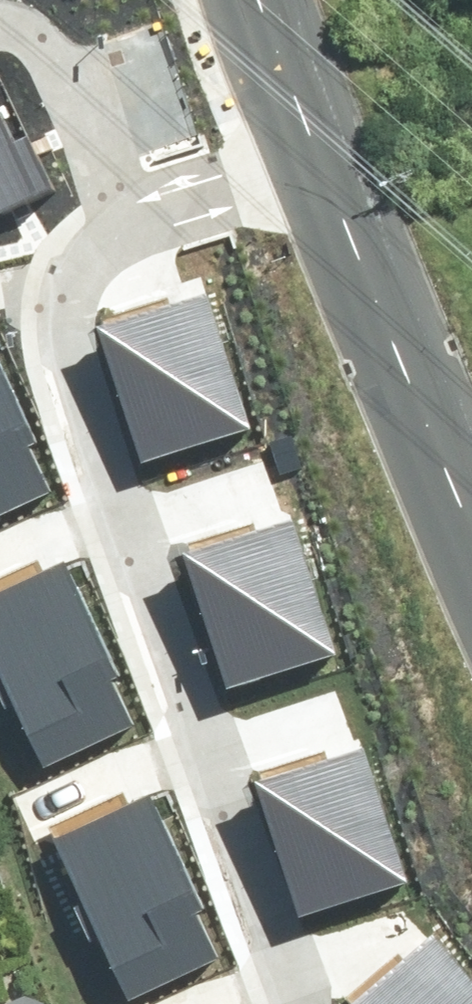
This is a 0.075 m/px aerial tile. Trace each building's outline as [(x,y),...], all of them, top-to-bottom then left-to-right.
[(45,180),(0,94),(0,204),(45,180)] [(203,287),(95,323),(139,453),(247,417),(203,287)] [(51,494),(30,452),(39,448),(0,367),(0,519),(51,494)] [(286,526),(178,562),(221,692),(329,656),(286,526)] [(0,595),(0,694),(38,770),(131,725),(110,683),(120,678),(64,564),(0,595)] [(356,744),(248,780),(292,910),(400,874),(356,744)] [(148,795),(45,845),(122,1001),(215,956),(194,914),(204,909),(148,795)] [(356,1003),(471,1003),(471,985),(434,940),(356,1003)]
